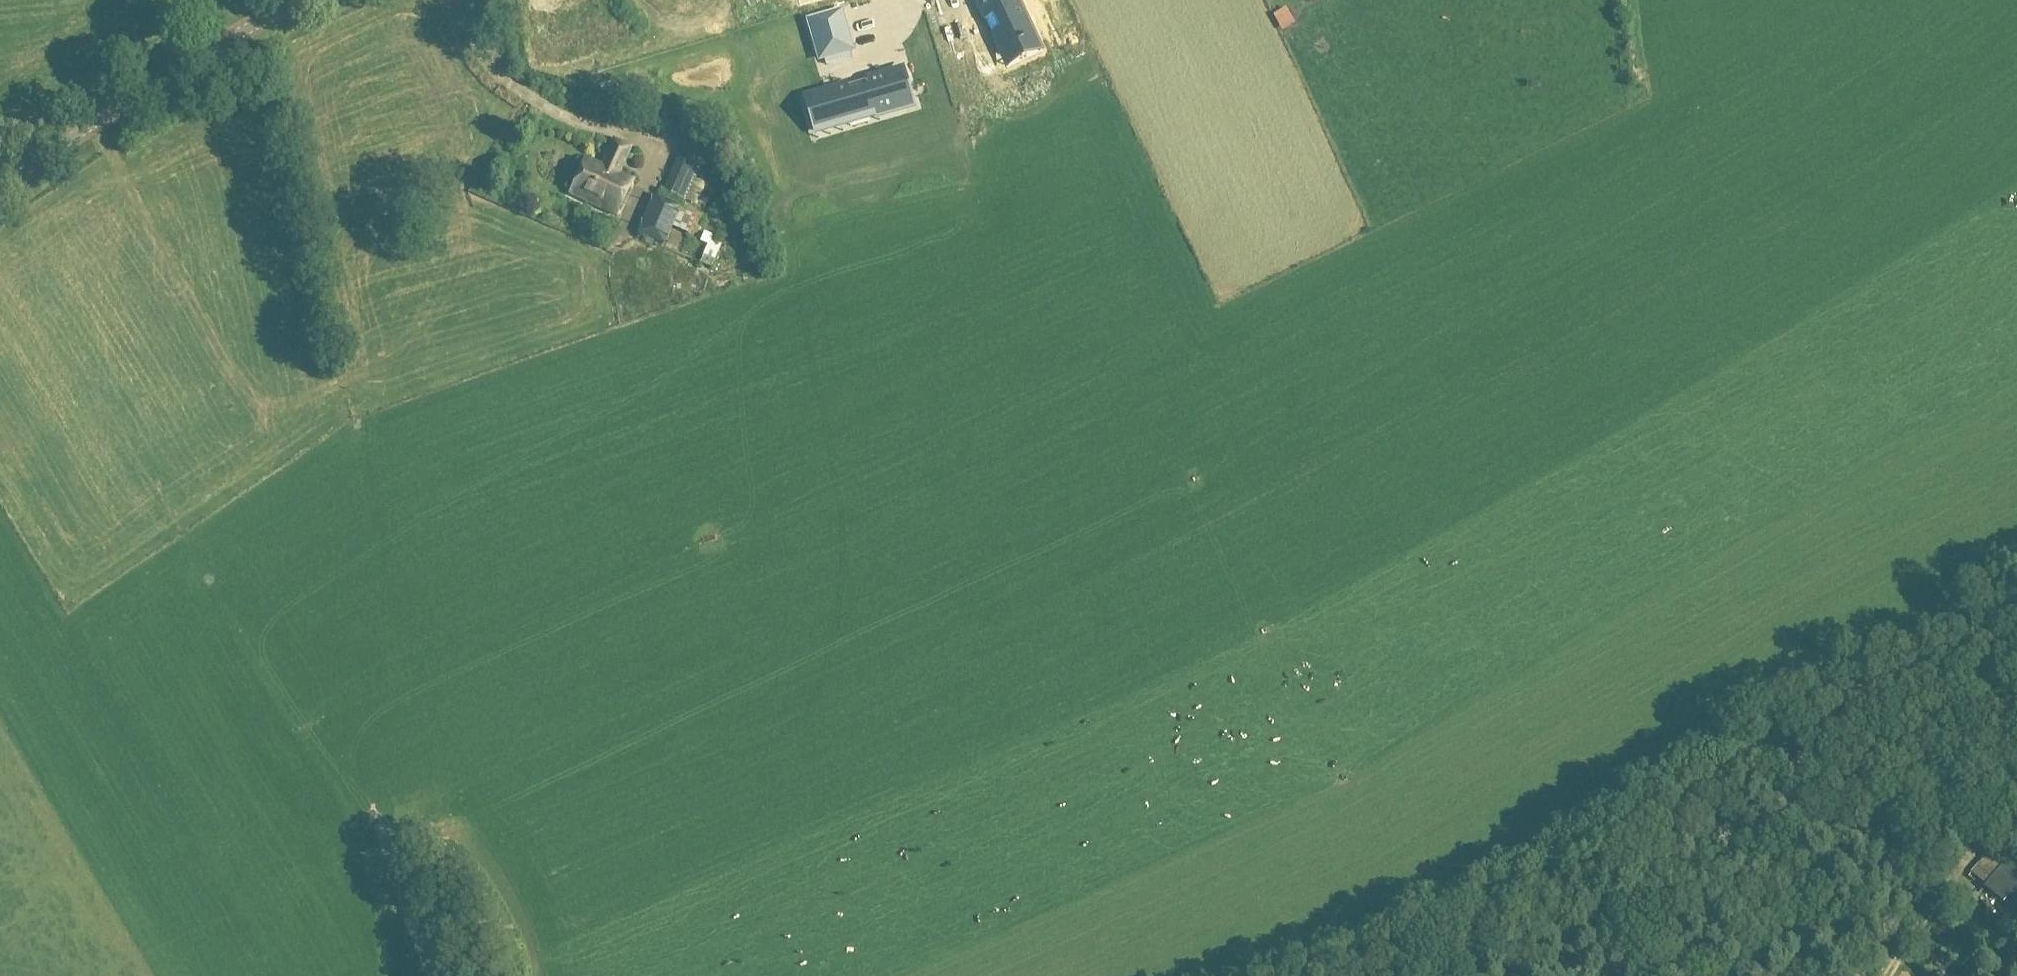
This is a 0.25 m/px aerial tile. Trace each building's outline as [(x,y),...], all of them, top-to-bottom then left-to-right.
[(939,20),(961,10),(956,0),(930,0),(939,20)] [(1000,51),(1020,42),(1020,43),(1025,41),(1024,40),(1036,35),(1020,0),(976,0),(1000,51)] [(842,12),(811,20),(822,58),(826,57),(827,63),(850,56),(849,51),(853,49),(842,12)] [(904,70),(818,95),(827,125),(877,111),(878,114),(914,103),(904,70)] [(569,193),(616,215),(632,180),(618,173),(630,147),(613,140),(602,164),(586,157),(569,193)] [(678,154),(663,190),(686,200),(701,163),(678,154)] [(696,213),(679,207),(653,196),(638,232),(664,243),(671,227),(687,232),(696,213)] [(711,269),(721,245),(709,240),(699,264),(711,269)] [(2010,857),(1984,888),(2003,904),(2007,900),(2016,909),(2016,863),(2010,857)]
